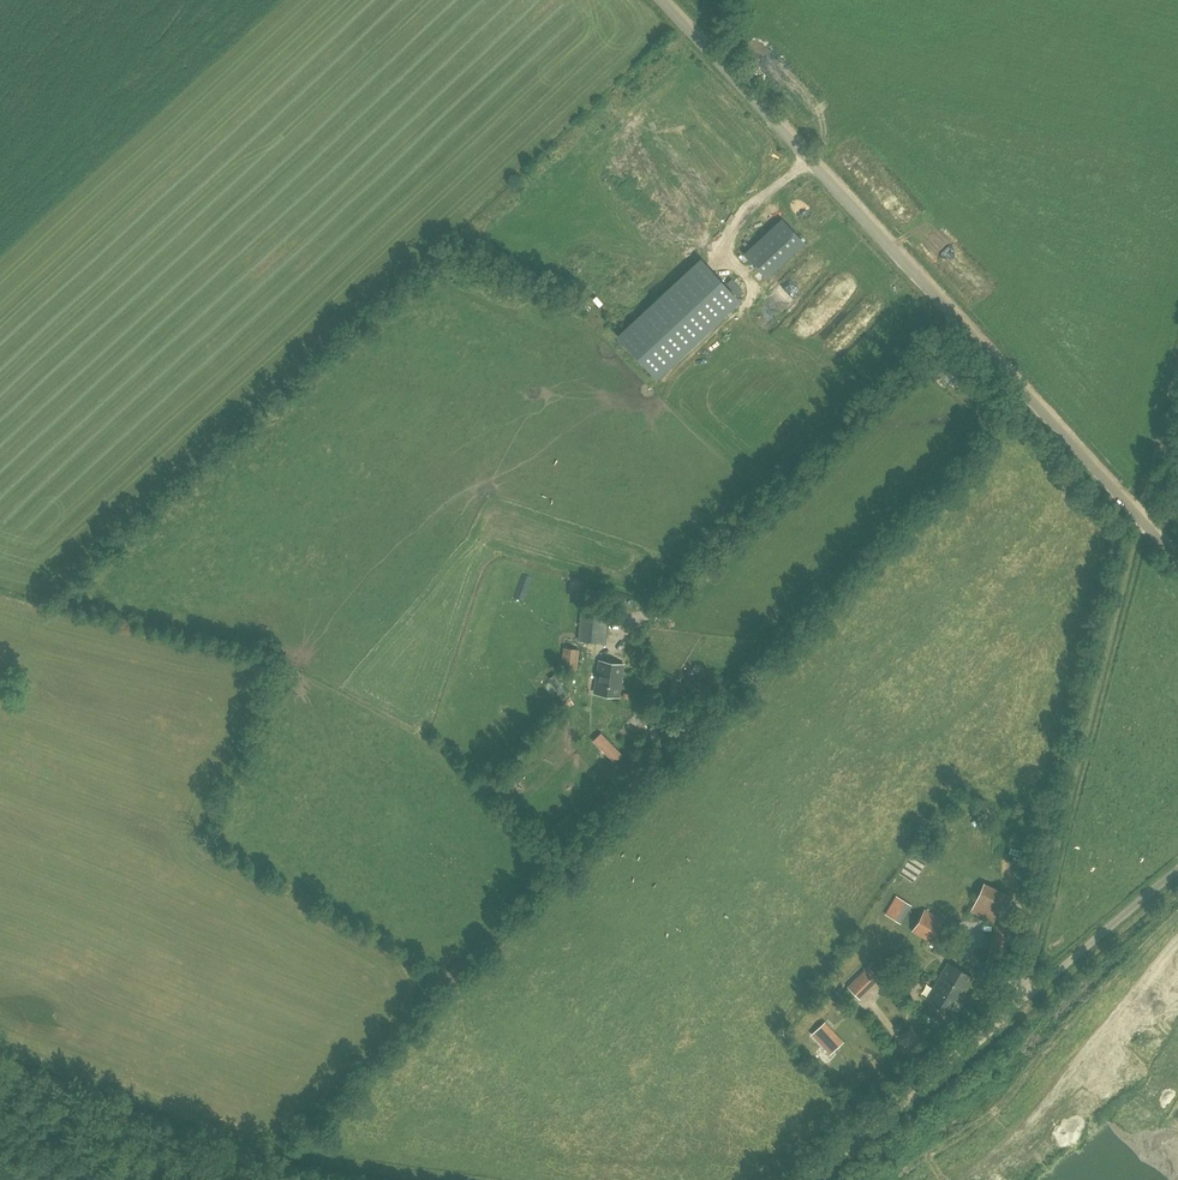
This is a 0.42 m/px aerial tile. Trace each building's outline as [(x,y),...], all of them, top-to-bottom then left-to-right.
[(783,220),(745,254),(766,277),(804,242),(783,220)] [(700,259),(618,335),(657,378),(740,301),(700,259)] [(450,271),(462,277),(468,266),(456,260),(450,271)] [(592,641),(604,642),(608,614),(594,613),(582,612),(580,641),(592,642),(592,641)] [(576,671),(579,649),(565,648),(562,669),(576,671)] [(620,695),(624,663),(599,660),(595,692),(620,695)] [(701,667),(696,664),(693,670),(697,673),(701,667)] [(574,704),(573,703),(572,701),(570,697),(563,702),(566,707),(567,708),(572,705),(574,704)] [(600,733),(592,741),(614,762),(622,755),(600,733)] [(621,763),(615,769),(620,775),(633,763),(628,757),(621,763)] [(1000,923),(1012,896),(983,883),(971,910),(1000,923)] [(889,910),(904,920),(915,902),(900,892),(889,910)] [(938,946),(950,924),(925,910),(913,932),(938,946)] [(1002,960),(1011,929),(997,925),(988,956),(1002,960)] [(973,977),(964,972),(948,963),(936,983),(951,990),(952,989),(963,995),(973,977)] [(858,976),(847,987),(860,999),(870,988),(881,978),(868,966),(858,976)] [(952,1014),(963,995),(952,989),(951,990),(936,983),(927,999),(952,1014)] [(843,1041),(834,1032),(822,1044),(831,1053),(843,1041)]
